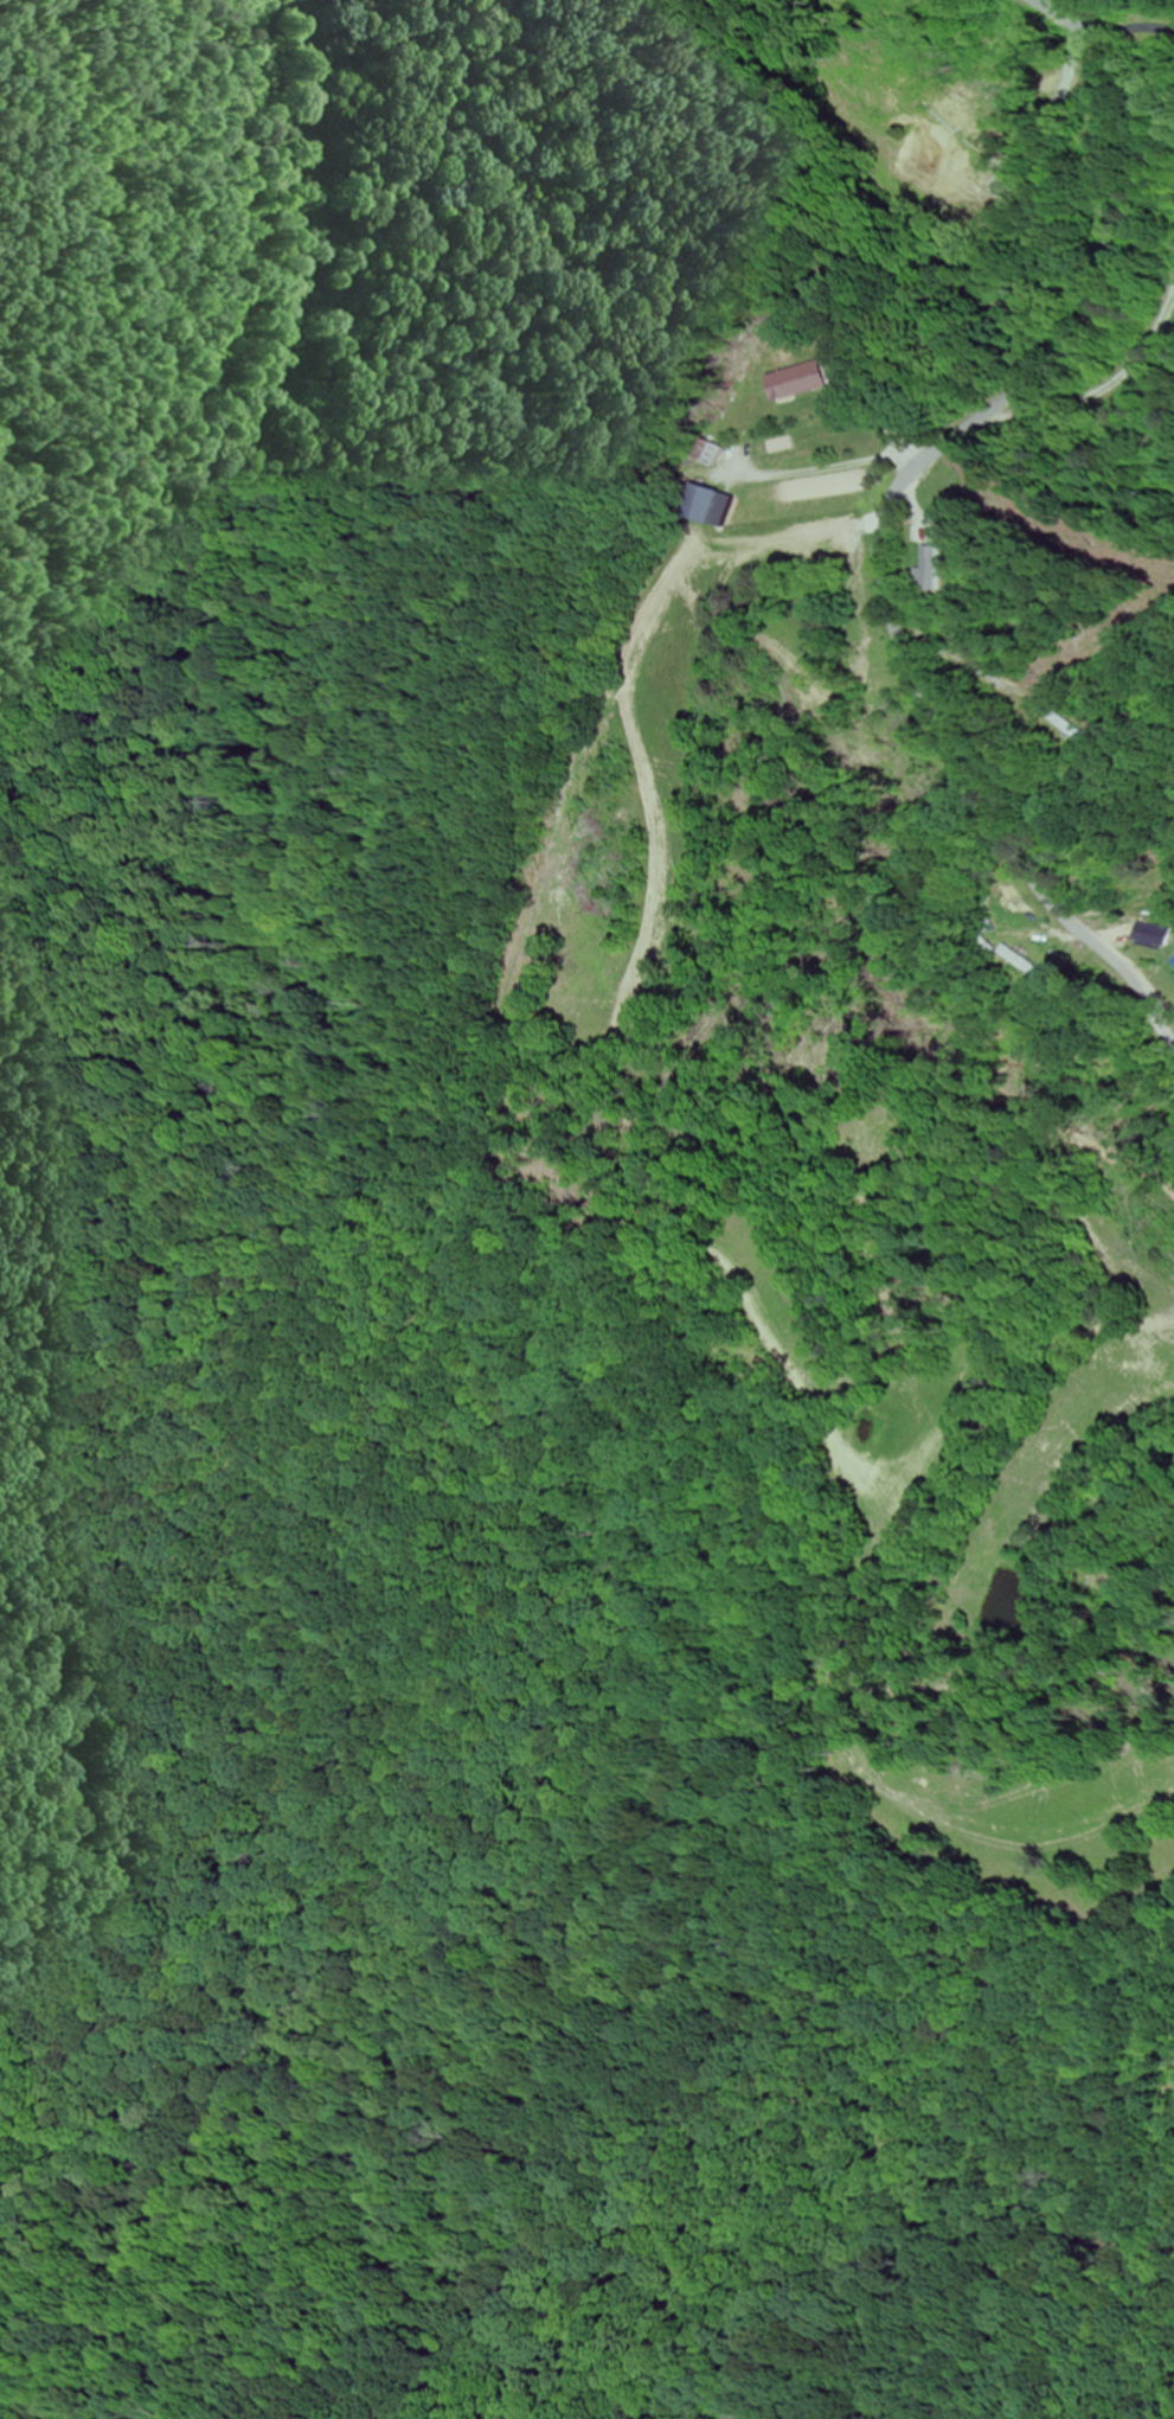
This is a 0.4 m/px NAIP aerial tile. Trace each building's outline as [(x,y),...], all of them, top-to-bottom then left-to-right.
[(774,405),(836,387),(829,362),(766,380),(774,405)] [(725,530),(735,499),(709,490),(699,521),(725,530)] [(1167,929),(1136,923),(1132,945),(1164,950),(1167,929)]
